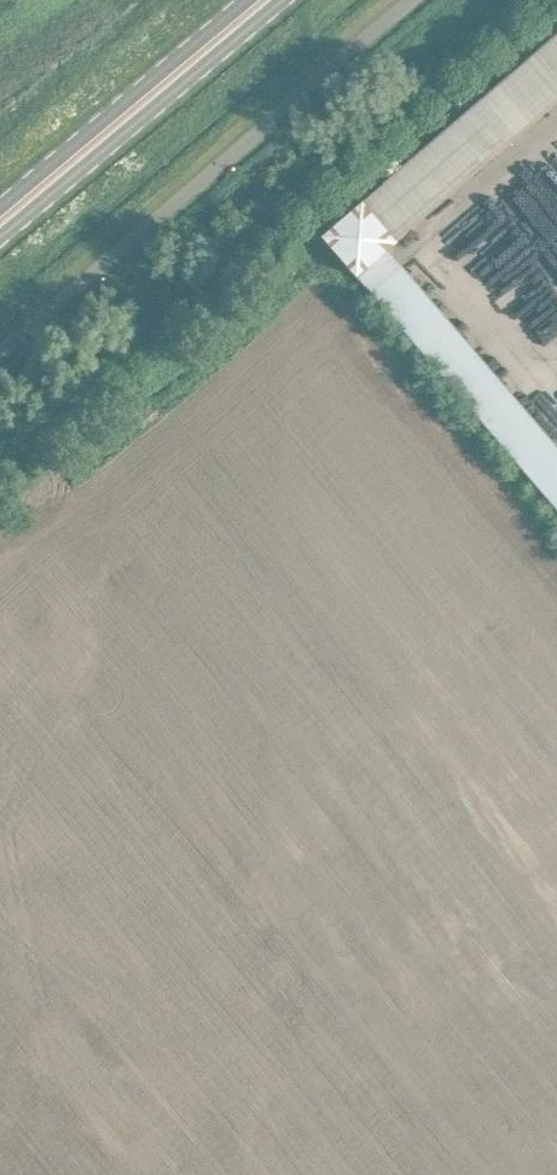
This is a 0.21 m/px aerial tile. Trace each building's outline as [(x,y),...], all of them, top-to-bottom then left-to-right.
[(323,226),(556,499),(556,435),(389,239),(556,96),(556,25),(323,226)]
